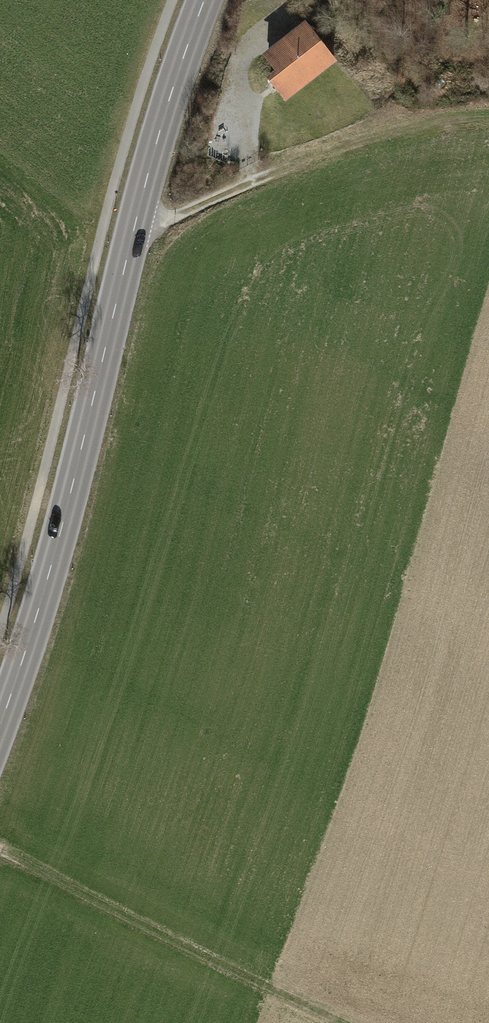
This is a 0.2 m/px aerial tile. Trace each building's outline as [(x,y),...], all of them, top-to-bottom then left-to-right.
[(305,22),(261,55),(272,70),(265,76),(273,87),(285,102),(336,63),(305,22)]
